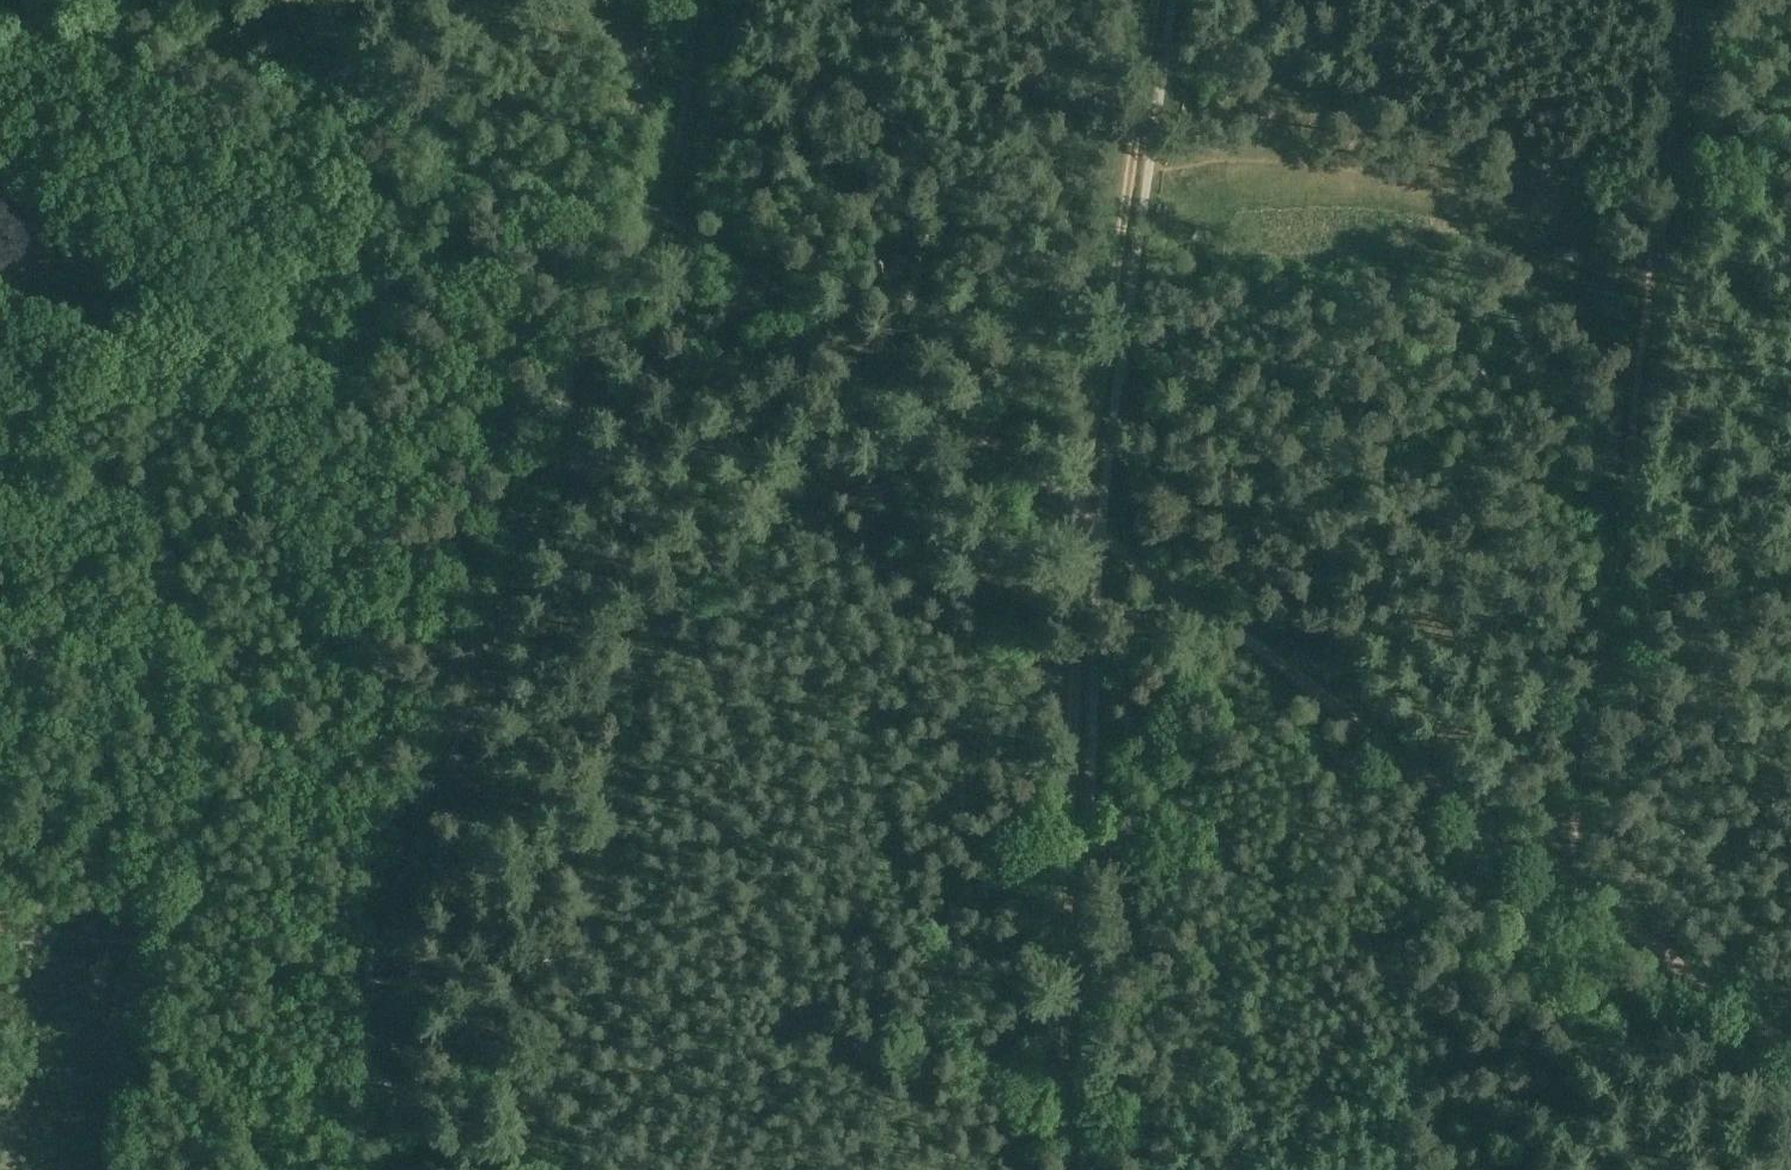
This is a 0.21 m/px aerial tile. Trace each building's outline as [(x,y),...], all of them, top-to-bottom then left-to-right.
[(29,195),(30,193),(0,183),(0,207),(22,214),(24,210),(29,195)] [(44,201),(29,195),(24,210),(39,215),(44,201)]
